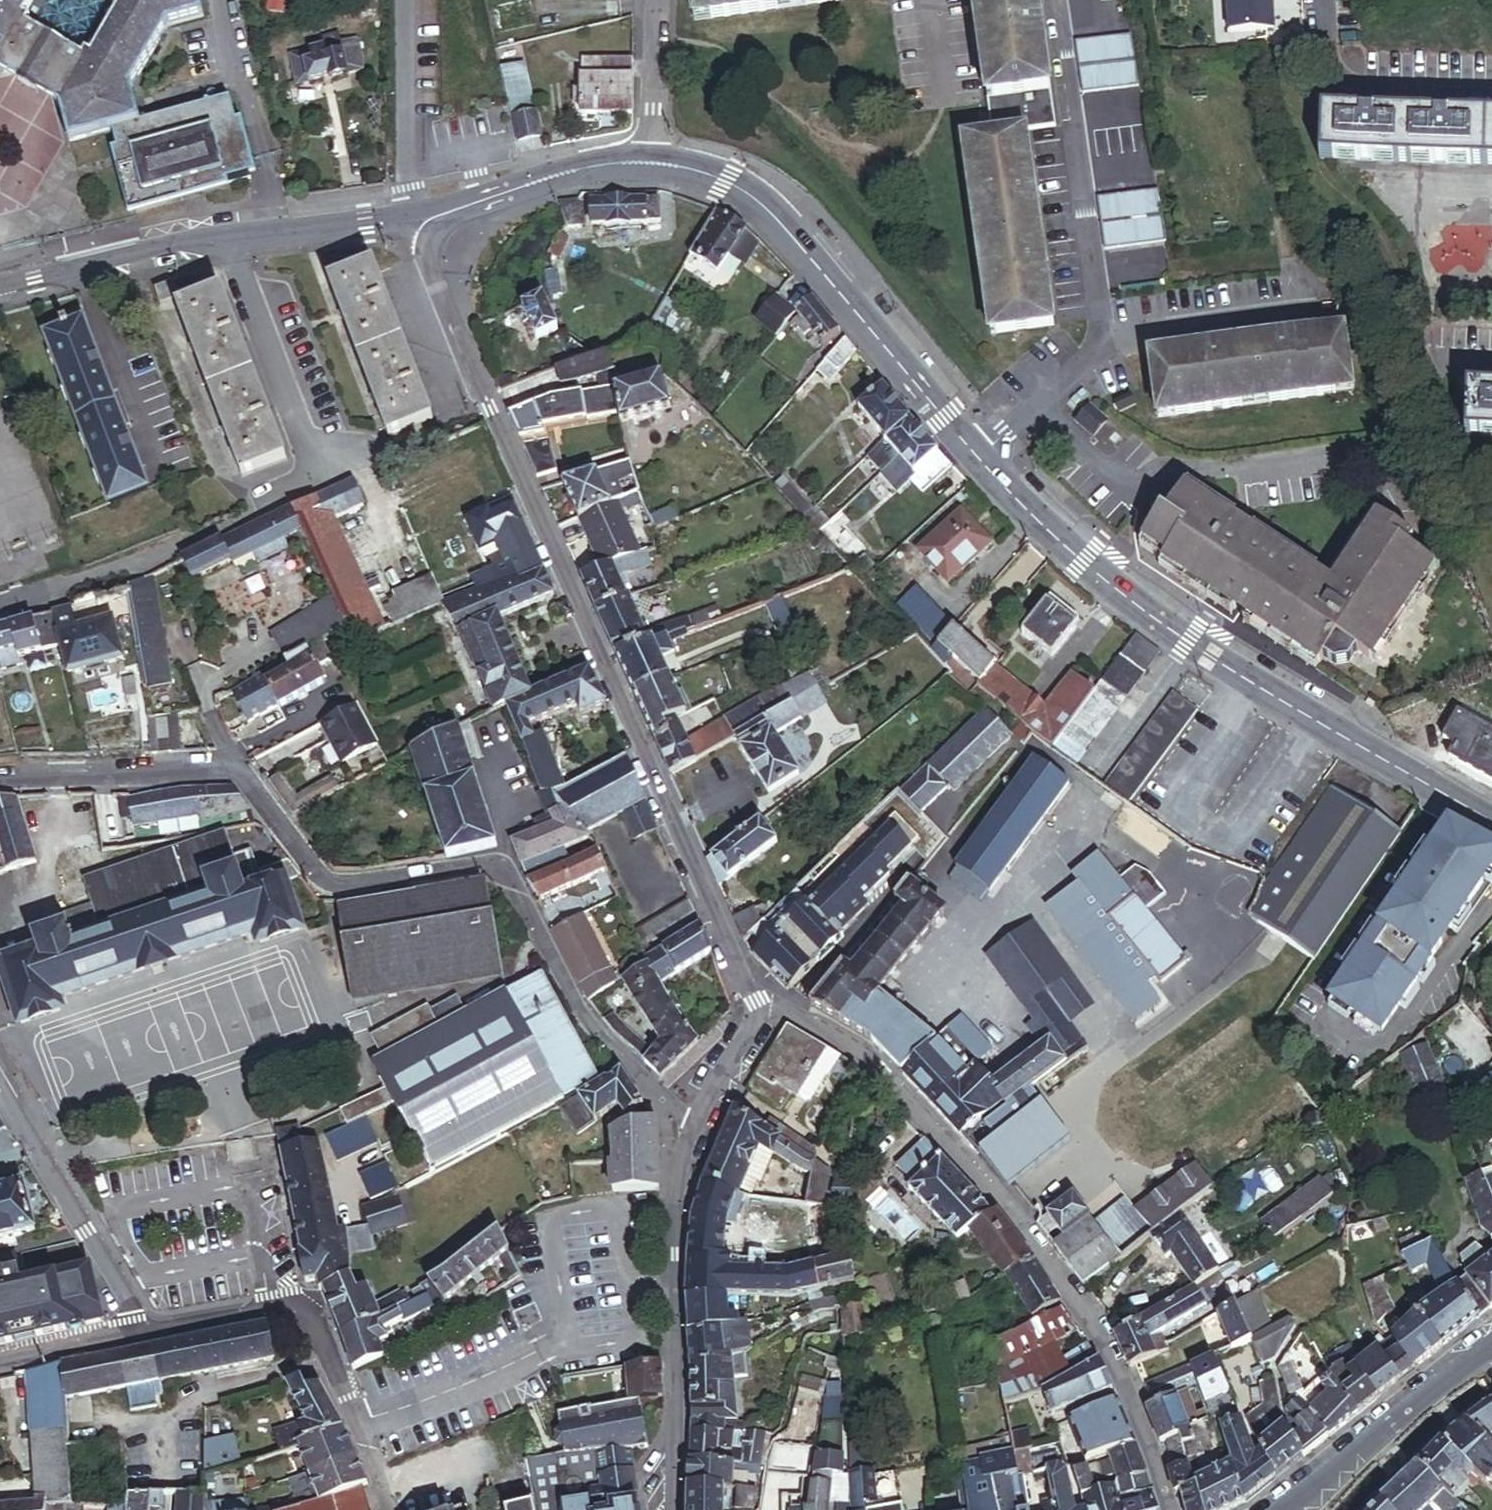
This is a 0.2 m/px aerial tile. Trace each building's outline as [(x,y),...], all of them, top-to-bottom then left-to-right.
[(23,56),(56,74),(64,101),(73,134),(114,125),(136,203),(180,192),(255,173),(253,164),(259,154),(249,150),(234,93),(143,117),(134,83),(172,19),(205,11),(202,0),(0,0),(0,62),(23,56)] [(697,17),(815,0),(694,0),(697,17)] [(998,130),(970,135),(999,330),(1062,320),(1032,126),(1060,122),(1041,0),(979,0),(998,130)] [(1231,32),(1276,30),(1274,0),(1229,0),(1231,32)] [(1135,29),(1080,36),(1087,88),(1142,80),(1135,29)] [(343,46),(342,42),(292,53),(299,83),(330,76),(331,78),(349,74),(343,46)] [(359,42),(343,46),(349,74),(365,71),(359,42)] [(0,62),(0,67),(31,84),(64,101),(56,74),(23,56),(0,62)] [(583,116),(633,118),(633,59),(583,58),(582,91),(578,92),(577,108),(583,108),(583,116)] [(503,62),(481,67),(483,73),(505,69),(503,62)] [(517,115),(536,111),(527,62),(507,66),(517,115)] [(487,104),(420,119),(426,171),(521,152),(505,69),(483,73),(481,74),(487,104)] [(536,111),(517,115),(522,140),(545,135),(540,110),(536,111)] [(1324,112),(1322,160),(1491,165),(1491,117),(1324,112)] [(1165,182),(1104,190),(1111,243),(1172,234),(1165,182)] [(660,197),(593,201),(594,223),(661,220),(660,197)] [(582,225),(579,201),(561,204),(561,207),(568,227),(582,225)] [(727,216),(716,210),(692,252),(720,270),(731,253),(746,262),(760,241),(749,230),(748,229),(727,216)] [(568,231),(563,228),(554,241),(551,251),(558,254),(569,237),(565,235),(568,231)] [(377,264),(331,281),(388,434),(434,417),(377,264)] [(552,271),(543,271),(543,275),(544,285),(547,296),(560,294),(560,277),(552,277),(552,271)] [(195,274),(156,288),(161,302),(200,289),(195,274)] [(223,291),(179,308),(242,475),(286,459),(223,291)] [(543,296),(524,306),(539,337),(558,327),(543,296)] [(798,317),(779,300),(758,325),(777,342),(798,317)] [(816,302),(800,315),(803,318),(795,325),(801,332),(805,329),(811,336),(815,333),(827,348),(843,334),(816,302)] [(690,317),(680,309),(672,321),(683,328),(690,317)] [(1351,319),(1158,348),(1159,352),(1138,355),(1141,375),(1162,371),(1167,408),(1360,379),(1351,319)] [(85,320),(45,334),(108,504),(148,489),(85,320)] [(859,354),(848,341),(819,371),(833,384),(859,354)] [(607,352),(535,378),(539,389),(560,383),(563,385),(603,374),(608,388),(549,399),(510,414),(537,476),(558,470),(551,433),(550,427),(591,419),(620,414),(622,421),(672,408),(671,406),(696,400),(684,387),(668,392),(664,376),(624,385),(607,352)] [(680,383),(675,376),(673,375),(670,374),(664,376),(668,392),(684,387),(680,383)] [(861,409),(889,440),(913,419),(885,387),(861,409)] [(1470,389),(1469,437),(1491,438),(1491,389),(1470,389)] [(591,419),(550,427),(551,433),(592,425),(591,419)] [(927,436),(913,419),(889,440),(870,457),(890,480),(903,468),(906,472),(911,467),(919,477),(944,455),(927,436)] [(944,455),(919,477),(917,479),(929,494),(957,469),(944,455)] [(632,462),(564,481),(580,519),(619,501),(641,493),(632,462)] [(1180,474),(1175,482),(1225,514),(1230,506),(1180,474)] [(368,475),(183,560),(192,580),(223,566),(232,561),(252,552),(283,538),(305,528),(339,604),(349,626),(355,623),(366,634),(383,626),(340,531),(334,518),(362,505),(364,509),(380,501),(368,475)] [(789,479),(785,475),(775,485),(779,490),(789,479)] [(789,479),(779,490),(804,517),(837,549),(851,562),(866,547),(835,517),(828,523),(824,519),(832,513),(822,501),(816,507),(789,479)] [(1225,514),(1175,482),(1158,509),(1153,506),(1136,533),(1160,548),(1155,555),(1230,602),(1234,601),(1240,600),(1241,611),(1316,658),(1319,652),(1331,659),(1344,658),(1351,647),(1363,654),(1426,556),(1399,538),(1405,528),(1365,502),(1333,553),(1340,558),(1331,572),(1327,578),(1307,566),(1244,526),(1225,514)] [(507,705),(532,695),(499,617),(555,594),(545,572),(547,571),(513,499),(467,519),(481,550),(495,546),(498,550),(505,548),(511,562),(497,569),(463,581),(466,589),(468,596),(443,605),(450,616),(466,642),(495,710),(507,705)] [(619,501),(580,519),(593,549),(633,531),(619,501)] [(995,544),(964,512),(923,551),(954,584),(995,544)] [(1249,519),(1244,526),(1307,566),(1312,559),(1249,519)] [(361,521),(340,531),(383,626),(443,605),(439,597),(428,574),(393,591),(361,521)] [(669,525),(657,530),(660,537),(672,533),(669,525)] [(633,531),(593,549),(602,567),(644,554),(633,531)] [(813,532),(805,538),(816,550),(823,543),(813,532)] [(1160,548),(1136,533),(1131,540),(1155,555),(1160,548)] [(283,538),(252,552),(258,565),(289,551),(283,538)] [(669,772),(733,738),(726,720),(688,740),(676,718),(686,713),(683,707),(688,705),(684,696),(679,698),(664,663),(678,655),(672,641),(704,629),(716,625),(711,613),(652,634),(633,596),(630,597),(626,588),(634,584),(631,574),(655,565),(652,559),(660,556),(658,550),(644,554),(602,567),(582,574),(669,772)] [(1340,558),(1333,553),(1324,568),(1331,572),(1340,558)] [(1230,602),(1155,555),(1152,561),(1226,608),(1230,602)] [(1433,560),(1426,556),(1363,654),(1371,659),(1433,560)] [(232,561),(223,566),(226,573),(236,568),(232,561)] [(150,574),(128,584),(144,688),(169,684),(150,574)] [(1035,733),(1054,747),(1094,694),(1073,677),(1048,707),(997,667),(954,628),(956,625),(919,585),(897,606),(938,645),(983,685),(981,688),(996,701),(1025,724),(1035,733)] [(466,589),(439,597),(443,605),(468,596),(466,589)] [(1025,601),(1015,592),(1004,605),(1014,613),(1025,601)] [(786,598),(770,604),(781,632),(796,626),(786,598)] [(1053,598),(1025,633),(1055,657),(1079,627),(1074,623),(1078,618),(1053,598)] [(339,604),(274,638),(287,662),(326,642),(323,636),(345,625),(346,627),(349,626),(339,604)] [(74,607),(54,612),(62,645),(70,673),(126,659),(116,618),(79,627),(74,607)] [(1316,658),(1241,611),(1237,617),(1312,664),(1316,658)] [(0,626),(0,658),(2,667),(22,662),(20,655),(62,645),(54,612),(0,626)] [(1083,622),(1078,618),(1074,623),(1079,627),(1083,622)] [(716,625),(704,629),(709,641),(720,637),(716,625)] [(1094,694),(1054,747),(1078,765),(1162,652),(1138,635),(1094,694)] [(287,662),(274,669),(278,676),(264,683),(261,676),(232,691),(248,722),(324,682),(316,666),(333,657),(326,642),(287,662)] [(786,643),(778,647),(780,653),(788,650),(786,643)] [(342,673),(333,657),(316,666),(324,682),(342,673)] [(278,676),(274,669),(261,676),(264,683),(278,676)] [(507,705),(541,790),(561,782),(542,735),(533,738),(528,725),(537,722),(577,705),(581,715),(606,705),(592,671),(532,695),(507,705)] [(1107,787),(1124,799),(1131,804),(1215,689),(1191,671),(1107,787)] [(828,708),(818,692),(797,704),(807,721),(828,708)] [(1376,721),(1406,740),(1428,730),(1445,738),(1458,747),(1452,759),(1491,779),(1491,731),(1467,716),(1442,705),(1426,700),(1376,721)] [(378,750),(356,707),(320,726),(342,768),(378,750)] [(921,814),(950,786),(955,792),(1013,736),(988,709),(901,792),(921,814)] [(173,713),(148,715),(154,751),(177,751),(173,713)] [(537,722),(528,725),(533,738),(542,735),(537,722)] [(1035,733),(1025,724),(1017,732),(1028,741),(1035,733)] [(459,725),(414,749),(447,856),(498,846),(459,725)] [(1035,752),(955,853),(982,873),(1063,772),(1035,752)] [(626,755),(561,782),(541,790),(551,815),(566,848),(578,843),(590,838),(586,830),(636,805),(640,813),(650,809),(626,755)] [(281,777),(268,785),(294,819),(307,811),(315,806),(314,804),(320,801),(327,797),(339,790),(333,780),(297,803),(281,777)] [(1320,961),(1397,827),(1325,786),(1248,920),(1320,961)] [(129,794),(93,794),(100,851),(162,841),(161,820),(200,814),(201,819),(249,810),(232,788),(191,789),(130,799),(129,794)] [(845,937),(873,911),(870,908),(898,881),(894,877),(919,853),(928,863),(946,840),(901,792),(814,875),(820,880),(838,862),(842,867),(754,953),(773,973),(781,970),(774,973),(791,991),(794,987),(797,990),(848,940),(845,937)] [(4,869),(35,858),(18,796),(0,796),(0,855),(4,869)] [(327,797),(320,801),(324,808),(330,804),(327,797)] [(307,811),(294,819),(302,829),(314,821),(307,811)] [(531,881),(559,868),(553,854),(566,848),(551,815),(537,821),(540,829),(513,840),(531,881)] [(763,820),(708,860),(720,884),(780,842),(763,820)] [(1428,961),(1439,946),(1436,944),(1446,929),(1449,931),(1462,912),(1480,886),(1489,873),(1491,869),(1491,851),(1450,821),(1432,846),(1418,867),(1415,872),(1401,891),(1377,926),(1364,944),(1359,952),(1344,973),(1326,999),(1330,1002),(1349,1015),(1356,1020),(1375,1033),(1377,1034),(1395,1008),(1410,987),(1415,979),(1428,961)] [(302,929),(286,882),(266,889),(248,895),(234,853),(228,834),(86,882),(93,903),(62,914),(66,924),(34,935),(40,953),(3,965),(22,1023),(61,1010),(57,999),(258,932),(261,943),(302,929)] [(599,851),(590,838),(578,843),(585,857),(599,851)] [(1418,867),(1432,846),(1426,842),(1411,863),(1418,867)] [(578,843),(566,848),(572,863),(585,857),(578,843)] [(326,844),(318,850),(322,855),(331,850),(326,844)] [(252,847),(234,853),(248,895),(266,889),(260,870),(252,847)] [(572,863),(566,848),(553,854),(559,868),(572,863)] [(1193,946),(1203,937),(1150,872),(1137,865),(1123,877),(1100,848),(1075,869),(1081,875),(1052,899),(1141,1008),(1167,989),(1152,970),(1147,964),(1155,957),(1160,963),(1171,976),(1199,953),(1193,946)] [(559,868),(531,881),(539,901),(607,871),(599,851),(585,857),(572,863),(559,868)] [(260,870),(266,889),(286,882),(300,878),(287,862),(260,870)] [(1401,891),(1415,872),(1408,868),(1395,887),(1401,891)] [(851,957),(811,1003),(874,1041),(883,1051),(889,1044),(881,1034),(883,1031),(868,1009),(882,993),(933,928),(934,929),(948,912),(933,900),(941,888),(921,871),(851,957)] [(1491,882),(1491,875),(1489,873),(1480,886),(1486,890),(1491,882)] [(342,937),(352,996),(504,971),(494,913),(488,879),(414,891),(415,897),(339,910),(344,937),(342,937)] [(619,899),(614,886),(587,898),(592,911),(619,899)] [(698,916),(690,899),(635,930),(643,947),(659,937),(698,916)] [(1468,917),(1462,912),(1449,931),(1455,935),(1468,917)] [(585,914),(553,929),(588,1002),(618,982),(585,914)] [(1364,944),(1377,926),(1371,921),(1358,940),(1364,944)] [(660,982),(664,979),(712,950),(702,926),(664,948),(647,958),(645,959),(648,963),(660,982)] [(1095,1007),(1034,926),(988,960),(1023,1007),(1046,990),(1072,1024),(1095,1007)] [(659,937),(643,947),(647,958),(664,948),(659,937)] [(1344,973),(1359,952),(1353,947),(1338,969),(1344,973)] [(1152,970),(1160,963),(1155,957),(1147,964),(1152,970)] [(1421,984),(1434,965),(1428,961),(1415,979),(1421,984)] [(660,982),(648,963),(623,979),(652,1026),(639,1036),(628,1047),(627,1048),(660,1076),(697,1041),(683,1018),(681,1020),(675,1009),(681,1006),(664,979),(660,982)] [(560,1095),(595,1077),(542,978),(507,996),(506,993),(442,1027),(384,1058),(373,1063),(385,1087),(392,1100),(430,1171),(563,1100),(560,1095)] [(1401,1012),(1416,991),(1410,987),(1395,1008),(1401,1012)] [(1145,1012),(1170,992),(1167,989),(1141,1008),(1145,1012)] [(1046,990),(1023,1007),(1034,1021),(1038,1019),(1053,1040),(1057,1037),(1066,1050),(1063,1052),(1069,1061),(1088,1046),(1072,1024),(1046,990)] [(882,993),(868,1009),(883,1031),(881,1034),(889,1044),(883,1051),(903,1073),(914,1066),(907,1055),(939,1030),(882,993)] [(1349,1015),(1330,1002),(1325,1008),(1344,1021),(1349,1015)] [(371,1034),(384,1058),(442,1027),(429,1003),(371,1034)] [(615,1010),(603,1020),(614,1033),(628,1047),(639,1036),(627,1025),(615,1010)] [(914,1066),(903,1073),(977,1153),(980,1151),(994,1138),(984,1124),(1031,1088),(1069,1061),(1063,1052),(1066,1050),(1057,1037),(1053,1040),(1038,1019),(1034,1021),(1032,1023),(1045,1041),(990,1080),(974,1061),(980,1055),(952,1019),(939,1030),(907,1055),(914,1066)] [(1375,1033),(1356,1020),(1352,1026),(1371,1039),(1375,1033)] [(830,1048),(789,1025),(747,1090),(779,1112),(791,1093),(806,1069),(813,1072),(830,1048)] [(1423,1043),(1400,1051),(1417,1097),(1440,1089),(1423,1043)] [(806,1069),(791,1093),(808,1103),(814,1102),(829,1077),(830,1078),(844,1056),(830,1048),(813,1072),(806,1069)] [(642,1103),(619,1071),(610,1080),(607,1079),(579,1094),(593,1120),(617,1106),(623,1116),(642,1103)] [(392,1100),(385,1087),(344,1109),(339,1112),(341,1115),(337,1117),(340,1123),(343,1121),(345,1125),(392,1100)] [(1069,1138),(1031,1088),(984,1124),(994,1138),(980,1151),(1002,1178),(1025,1160),(1030,1167),(1069,1138)] [(737,1107),(704,1184),(738,1194),(740,1190),(759,1148),(774,1156),(799,1173),(812,1173),(805,1203),(824,1207),(825,1211),(830,1211),(830,1206),(827,1205),(829,1198),(833,1200),(833,1202),(851,1200),(853,1182),(838,1177),(833,1195),(827,1193),(832,1173),(814,1162),(815,1152),(777,1124),(773,1133),(765,1128),(737,1107)] [(1325,1119),(1317,1110),(1305,1121),(1312,1130),(1325,1119)] [(658,1186),(658,1120),(623,1124),(608,1133),(610,1154),(629,1153),(629,1180),(637,1180),(637,1188),(650,1187),(658,1186)] [(770,1120),(765,1128),(773,1133),(777,1124),(770,1120)] [(282,1151),(286,1173),(324,1166),(323,1162),(348,1157),(344,1139),(303,1147),(300,1129),(280,1133),(281,1136),(284,1151),(282,1151)] [(977,1195),(924,1139),(898,1165),(914,1181),(909,1186),(955,1239),(971,1229),(1005,1275),(1007,1274),(1033,1315),(1060,1301),(1032,1260),(996,1213),(992,1215),(977,1195)] [(774,1156),(759,1148),(740,1190),(754,1195),(759,1182),(763,1183),(774,1156)] [(629,1153),(610,1154),(612,1191),(627,1191),(627,1189),(637,1188),(637,1180),(629,1180),(629,1153)] [(1006,1185),(1030,1167),(1025,1160),(1002,1178),(1006,1185)] [(1126,1197),(1094,1222),(1122,1258),(1150,1237),(1195,1203),(1215,1188),(1198,1165),(1137,1211),(1126,1197)] [(337,1232),(324,1166),(286,1173),(299,1239),(337,1232)] [(362,1174),(370,1198),(395,1191),(387,1167),(362,1174)] [(1484,1181),(1481,1173),(1465,1180),(1481,1227),(1491,1237),(1491,1178),(1484,1181)] [(1275,1238),(1332,1197),(1319,1179),(1262,1220),(1275,1238)] [(736,1225),(745,1196),(738,1194),(704,1184),(693,1216),(727,1223),(736,1225)] [(35,1231),(24,1185),(0,1191),(0,1240),(35,1231)] [(362,1208),(363,1211),(367,1226),(371,1236),(404,1226),(398,1204),(409,1201),(406,1189),(394,1193),(396,1198),(362,1208)] [(1073,1193),(1045,1212),(1064,1238),(1092,1218),(1073,1193)] [(409,1201),(398,1204),(404,1226),(415,1223),(409,1201)] [(829,1261),(825,1211),(824,1207),(805,1203),(809,1264),(815,1264),(829,1261)] [(1195,1203),(1150,1237),(1167,1260),(1172,1256),(1196,1287),(1222,1272),(1199,1240),(1192,1230),(1200,1209),(1195,1203)] [(347,1230),(367,1226),(363,1211),(343,1215),(347,1230)] [(1045,1212),(1034,1221),(1054,1245),(1064,1238),(1045,1212)] [(731,1258),(734,1232),(726,1231),(727,1223),(693,1216),(690,1258),(731,1258)] [(1094,1222),(1092,1218),(1064,1238),(1054,1245),(1085,1286),(1122,1258),(1094,1222)] [(1371,1220),(1376,1233),(1390,1228),(1385,1218),(1371,1220)] [(347,1230),(345,1231),(348,1253),(373,1249),(371,1236),(367,1226),(347,1230)] [(348,1253),(345,1231),(337,1232),(299,1239),(302,1252),(300,1252),(307,1281),(316,1280),(321,1290),(323,1288),(350,1275),(348,1253)] [(411,1291),(414,1298),(423,1295),(424,1297),(424,1298),(427,1297),(428,1298),(435,1292),(443,1302),(498,1259),(507,1252),(508,1251),(497,1231),(452,1267),(420,1286),(411,1291)] [(1212,1231),(1199,1240),(1222,1272),(1234,1263),(1212,1231)] [(1404,1242),(1410,1251),(1432,1241),(1427,1232),(1404,1242)] [(1406,1252),(1389,1261),(1372,1271),(1371,1269),(1361,1275),(1363,1285),(1373,1321),(1377,1322),(1391,1312),(1398,1308),(1393,1291),(1400,1288),(1397,1280),(1428,1266),(1444,1296),(1438,1301),(1433,1294),(1430,1297),(1434,1303),(1431,1305),(1427,1299),(1414,1309),(1418,1316),(1444,1347),(1480,1318),(1458,1284),(1432,1241),(1410,1251),(1406,1252)] [(1466,1271),(1470,1275),(1491,1258),(1488,1253),(1477,1244),(1461,1255),(1466,1271)] [(498,1259),(509,1281),(518,1275),(507,1252),(498,1259)] [(820,1291),(855,1282),(850,1257),(829,1261),(815,1264),(820,1291)] [(731,1258),(690,1258),(686,1296),(688,1331),(691,1363),(690,1430),(720,1431),(745,1432),(746,1423),(725,1421),(723,1390),(733,1390),(732,1379),(730,1354),(747,1351),(748,1350),(744,1321),(736,1322),(736,1315),(727,1316),(725,1297),(794,1297),(807,1293),(820,1291),(815,1264),(809,1264),(791,1269),(731,1269),(731,1258)] [(1491,1309),(1491,1308),(1491,1258),(1470,1275),(1468,1277),(1491,1309)] [(1240,1272),(1234,1263),(1222,1272),(1196,1287),(1151,1314),(1169,1347),(1177,1342),(1170,1328),(1208,1304),(1209,1306),(1220,1299),(1214,1288),(1240,1272)] [(350,1275),(323,1288),(341,1334),(354,1370),(373,1361),(385,1355),(378,1342),(386,1339),(385,1335),(391,1333),(389,1326),(401,1321),(403,1323),(432,1308),(428,1298),(427,1297),(424,1298),(424,1297),(396,1309),(396,1307),(408,1301),(405,1294),(401,1296),(399,1292),(374,1302),(366,1287),(358,1290),(350,1275)] [(1491,1309),(1468,1277),(1458,1284),(1480,1318),(1491,1309)] [(1279,1324),(1263,1285),(1236,1301),(1251,1339),(1279,1324)] [(30,1338),(114,1319),(118,1319),(121,1314),(122,1311),(121,1306),(108,1286),(24,1307),(30,1338)] [(927,1297),(933,1310),(954,1301),(949,1288),(927,1297)] [(820,1291),(807,1293),(808,1305),(810,1305),(813,1314),(824,1310),(838,1307),(837,1298),(822,1302),(820,1291)] [(1251,1339),(1236,1301),(1217,1312),(1232,1348),(1215,1355),(1230,1383),(1236,1379),(1234,1375),(1253,1364),(1260,1360),(1274,1354),(1297,1321),(1296,1316),(1279,1324),(1251,1339)] [(841,1306),(844,1335),(864,1333),(861,1304),(841,1306)] [(1064,1307),(987,1343),(997,1369),(1081,1332),(1064,1307)] [(10,1343),(3,1311),(0,1312),(0,1346),(10,1343)] [(1169,1347),(1151,1314),(1113,1334),(1131,1367),(1169,1347)] [(1444,1347),(1418,1316),(1405,1326),(1430,1357),(1444,1347)] [(1318,1317),(1302,1324),(1332,1371),(1357,1415),(1401,1380),(1379,1346),(1364,1357),(1361,1354),(1356,1359),(1358,1362),(1357,1366),(1351,1371),(1318,1317)] [(837,1332),(837,1323),(829,1323),(830,1332),(837,1332)] [(984,1323),(974,1327),(979,1340),(989,1336),(984,1323)] [(0,1509),(82,1509),(82,1507),(72,1507),(70,1489),(68,1447),(64,1398),(126,1387),(131,1411),(154,1407),(153,1395),(162,1394),(160,1382),(274,1359),(268,1324),(26,1371),(28,1396),(37,1508),(0,1509)] [(1430,1357),(1405,1326),(1392,1338),(1416,1369),(1430,1357)] [(974,1327),(961,1332),(966,1345),(979,1340),(974,1327)] [(947,1338),(952,1351),(966,1345),(961,1332),(947,1338)] [(1071,1375),(1063,1359),(1089,1344),(1081,1332),(997,1369),(999,1378),(1007,1409),(1042,1389),(1071,1375)] [(1416,1369),(1392,1338),(1383,1343),(1379,1336),(1374,1339),(1379,1346),(1401,1380),(1416,1369)] [(1099,1360),(1089,1344),(1063,1359),(1071,1375),(1079,1370),(1099,1360)] [(1288,1350),(1276,1364),(1285,1381),(1295,1399),(1301,1393),(1329,1437),(1357,1415),(1332,1371),(1305,1390),(1288,1350)] [(730,1354),(732,1379),(750,1377),(747,1351),(730,1354)] [(844,1357),(831,1356),(831,1368),(844,1368),(844,1357)] [(1112,1389),(1101,1364),(1099,1360),(1079,1370),(1090,1399),(1112,1389)] [(1268,1378),(1260,1360),(1253,1364),(1261,1381),(1263,1381),(1268,1378)] [(663,1396),(663,1362),(661,1363),(628,1368),(628,1400),(663,1396)] [(1185,1442),(1191,1457),(1216,1447),(1205,1420),(1213,1417),(1208,1406),(1186,1416),(1176,1392),(1198,1383),(1191,1366),(1145,1385),(1152,1403),(1146,1406),(1162,1442),(1166,1440),(1169,1449),(1185,1442)] [(1090,1399),(1079,1370),(1071,1375),(1042,1389),(1053,1415),(1090,1399)] [(26,1371),(15,1373),(16,1396),(28,1396),(26,1371)] [(362,1485),(367,1483),(343,1425),(341,1426),(316,1375),(291,1382),(310,1422),(281,1433),(287,1451),(299,1447),(309,1474),(298,1477),(300,1482),(312,1478),(319,1500),(362,1485)] [(1275,1380),(1268,1378),(1263,1381),(1264,1386),(1267,1401),(1268,1403),(1251,1413),(1262,1442),(1276,1479),(1303,1457),(1292,1427),(1287,1428),(1275,1380)] [(1295,1399),(1285,1381),(1281,1382),(1287,1406),(1295,1399)] [(1267,1401),(1264,1386),(1251,1389),(1255,1403),(1267,1401)] [(823,1408),(826,1395),(797,1388),(794,1401),(823,1408)] [(737,1419),(733,1390),(723,1390),(725,1421),(737,1419)] [(1329,1437),(1301,1393),(1295,1399),(1287,1406),(1292,1427),(1303,1457),(1329,1437)] [(590,1407),(586,1407),(596,1451),(598,1451),(627,1448),(646,1446),(638,1400),(590,1408),(590,1407)] [(1135,1444),(1117,1402),(1070,1420),(1083,1462),(1109,1454),(1135,1444)] [(1488,1404),(1468,1419),(1491,1443),(1491,1402),(1488,1404)] [(586,1407),(558,1413),(561,1431),(564,1448),(565,1455),(596,1451),(586,1407)] [(977,1449),(969,1408),(959,1410),(967,1451),(977,1449)] [(819,1453),(843,1455),(843,1414),(822,1413),(816,1453),(819,1453)] [(1276,1479),(1262,1442),(1254,1446),(1245,1418),(1226,1426),(1235,1466),(1247,1502),(1276,1479)] [(1442,1440),(1474,1470),(1485,1459),(1491,1452),(1491,1443),(1468,1419),(1442,1440)] [(720,1431),(690,1430),(688,1485),(733,1488),(735,1470),(760,1472),(762,1465),(766,1433),(745,1432),(744,1444),(743,1449),(719,1447),(719,1442),(720,1431)] [(556,1446),(564,1448),(561,1431),(554,1436),(556,1446)] [(745,1432),(720,1431),(719,1442),(744,1444),(745,1432)] [(205,1443),(206,1472),(242,1464),(235,1435),(205,1443)] [(777,1437),(772,1445),(769,1451),(766,1469),(760,1509),(774,1509),(777,1488),(782,1489),(783,1484),(788,1438),(780,1436),(777,1437)] [(1442,1440),(1419,1463),(1458,1499),(1471,1485),(1467,1478),(1474,1470),(1442,1440)] [(1185,1442),(1169,1449),(1175,1470),(1169,1472),(1176,1492),(1182,1490),(1187,1509),(1205,1509),(1197,1483),(1191,1457),(1185,1442)] [(95,1444),(68,1447),(70,1489),(79,1488),(76,1460),(97,1457),(95,1444)] [(1111,1461),(1140,1451),(1138,1444),(1135,1444),(1109,1454),(1111,1461)] [(627,1448),(598,1451),(600,1475),(632,1473),(627,1448)] [(633,1482),(658,1479),(659,1473),(632,1477),(632,1473),(600,1475),(598,1451),(596,1451),(565,1455),(525,1459),(533,1504),(534,1509),(638,1509),(633,1482)] [(858,1451),(850,1451),(851,1471),(860,1471),(858,1451)] [(1115,1476),(1145,1468),(1140,1451),(1111,1461),(1115,1476)] [(1033,1462),(1030,1452),(1017,1455),(1021,1478),(1025,1478),(1035,1475),(1033,1462)] [(107,1456),(109,1468),(124,1467),(122,1453),(107,1456)] [(842,1472),(843,1455),(819,1453),(814,1471),(814,1477),(820,1477),(821,1472),(830,1472),(842,1472)] [(1119,1498),(1116,1490),(1105,1492),(1094,1495),(1090,1480),(1102,1478),(1102,1482),(1115,1478),(1117,1481),(1146,1475),(1146,1470),(1145,1468),(1115,1476),(1111,1461),(1109,1454),(1083,1462),(1072,1465),(1075,1472),(1085,1509),(1121,1509),(1119,1498)] [(800,1455),(797,1468),(803,1469),(804,1464),(811,1466),(812,1457),(800,1455)] [(1017,1455),(983,1461),(986,1485),(980,1487),(984,1509),(1018,1509),(1015,1495),(1028,1493),(1025,1478),(1021,1478),(1017,1455)] [(1067,1475),(1059,1468),(1057,1458),(1033,1462),(1035,1475),(1049,1472),(1055,1501),(1057,1509),(1075,1509),(1067,1475)] [(1474,1470),(1485,1482),(1491,1475),(1491,1471),(1485,1459),(1474,1470)] [(1383,1498),(1394,1509),(1424,1509),(1430,1504),(1436,1509),(1469,1509),(1458,1499),(1419,1463),(1383,1498)] [(796,1468),(793,1484),(791,1508),(806,1508),(807,1485),(808,1477),(811,1466),(804,1464),(803,1469),(797,1468),(796,1468)] [(1235,1466),(1197,1483),(1205,1509),(1229,1509),(1247,1502),(1235,1466)] [(873,1471),(860,1471),(851,1471),(854,1509),(875,1509),(873,1471)] [(148,1507),(163,1506),(164,1500),(165,1494),(128,1494),(128,1489),(125,1472),(110,1474),(113,1488),(79,1488),(70,1489),(72,1507),(82,1507),(128,1506),(127,1509),(148,1509),(148,1507)] [(830,1472),(821,1472),(820,1477),(814,1477),(812,1487),(811,1506),(811,1509),(831,1509),(830,1472)] [(1151,1491),(1146,1475),(1117,1481),(1116,1490),(1119,1498),(1128,1496),(1151,1491)] [(1102,1482),(1102,1478),(1090,1480),(1094,1495),(1105,1492),(1102,1482)] [(782,1489),(777,1488),(774,1509),(791,1508),(793,1484),(783,1484),(782,1489)] [(362,1485),(319,1500),(308,1503),(288,1509),(370,1509),(362,1485)] [(688,1485),(687,1509),(721,1509),(721,1497),(727,1498),(727,1509),(735,1509),(751,1509),(753,1509),(755,1507),(757,1489),(733,1488),(688,1485)] [(974,1490),(968,1491),(970,1509),(976,1509),(974,1490)] [(165,1494),(164,1500),(176,1501),(176,1509),(248,1509),(247,1505),(225,1507),(204,1508),(205,1491),(165,1494)] [(1154,1498),(1151,1491),(1128,1496),(1131,1504),(1135,1504),(1136,1509),(1158,1509),(1154,1498)] [(1028,1493),(1015,1495),(1018,1509),(1031,1509),(1028,1493)] [(275,1506),(276,1509),(288,1509),(308,1503),(304,1495),(275,1506)] [(1128,1496),(1119,1498),(1121,1509),(1136,1509),(1135,1504),(1131,1504),(1128,1496)] [(1371,1509),(1394,1509),(1383,1498),(1371,1509)] [(1055,1501),(1044,1503),(1046,1509),(1057,1509),(1055,1501)]
